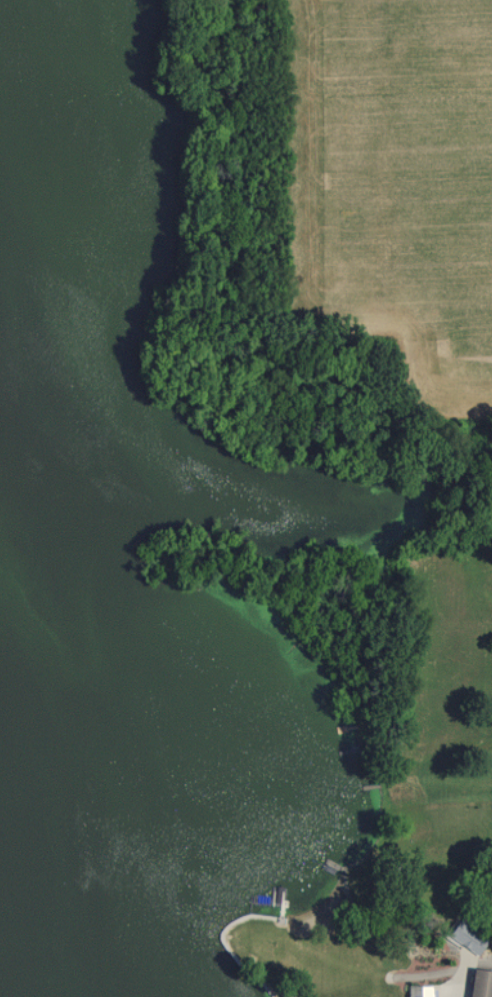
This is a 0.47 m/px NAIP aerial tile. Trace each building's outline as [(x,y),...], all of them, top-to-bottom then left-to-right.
[(478,954),(489,936),(457,918),(446,936),(478,954)] [(471,969),(469,996),(491,996),(491,971),(471,969)] [(434,984),(408,985),(408,996),(434,996),(434,984)]
